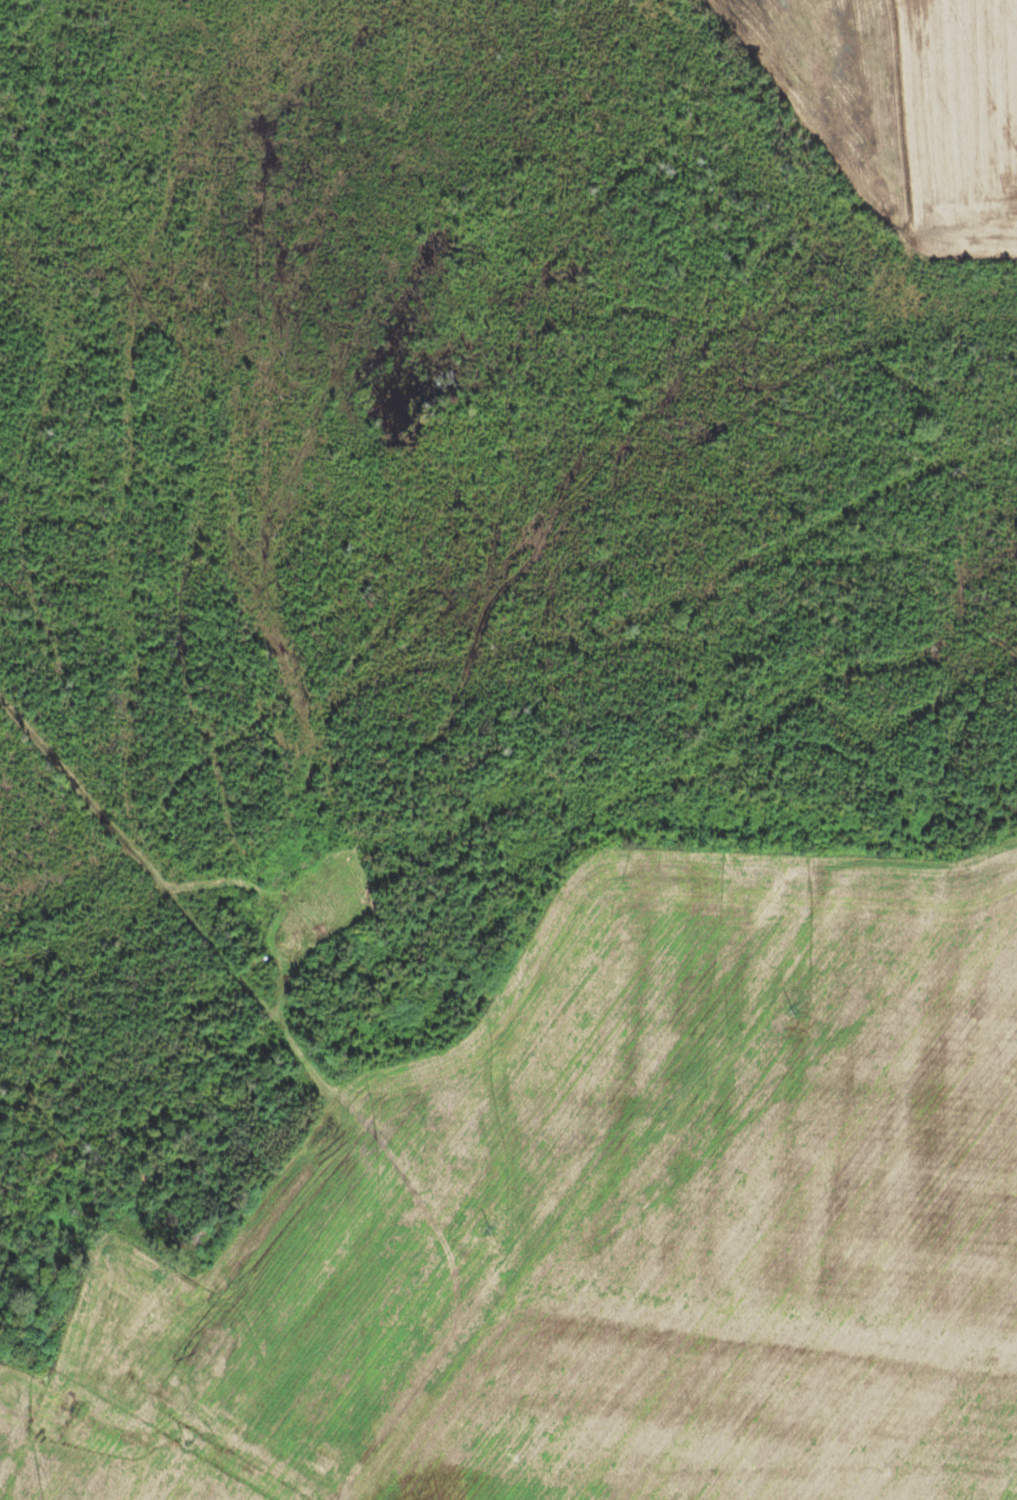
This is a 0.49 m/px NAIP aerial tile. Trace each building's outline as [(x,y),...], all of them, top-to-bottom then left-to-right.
[(148,1411),(155,1400),(144,1393),(137,1404),(148,1411)]
